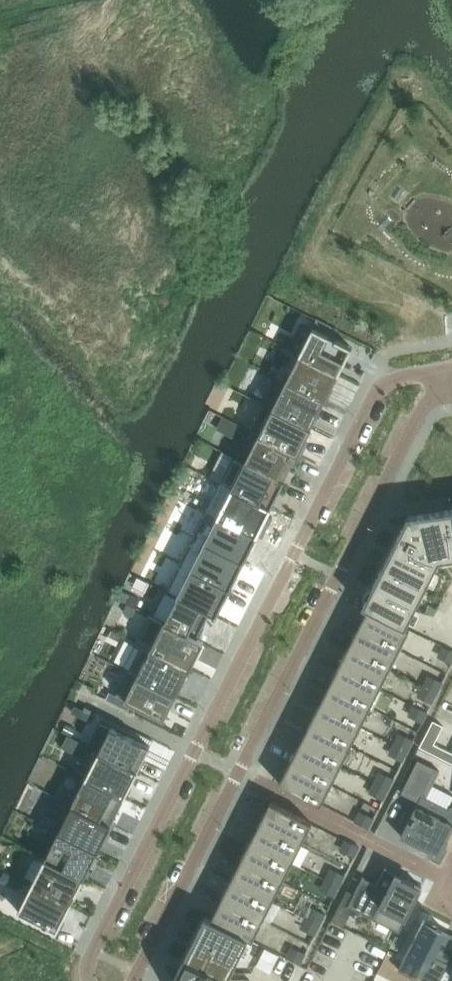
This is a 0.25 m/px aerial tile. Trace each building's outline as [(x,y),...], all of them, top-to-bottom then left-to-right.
[(312,328),(299,355),(338,375),(352,348),(327,335),(331,327),(317,320),(312,328)] [(299,355),(285,382),(324,401),(325,401),(338,375),(299,355)] [(276,377),(263,404),(310,428),(324,401),(285,382),(276,377)] [(261,403),(247,430),(258,436),(258,435),(298,455),(311,428),(310,428),(263,404),(261,403)] [(258,436),(245,462),(284,482),(298,455),(258,435),(258,436)] [(234,457),(220,483),(231,489),(271,509),(284,482),(245,462),(234,457)] [(231,489),(218,515),(255,534),(257,535),(259,532),(262,534),(272,514),(269,512),(271,509),(231,489)] [(363,606),(368,609),(405,628),(409,621),(440,560),(451,558),(451,510),(408,516),(365,601),(363,606)] [(218,515),(204,542),(241,561),(255,534),(218,515)] [(204,542),(191,569),(228,588),(241,561),(204,542)] [(191,569),(177,596),(178,596),(210,613),(214,615),(228,588),(191,569)] [(178,596),(164,623),(203,642),(197,639),(210,613),(178,596)] [(430,605),(426,613),(434,615),(437,609),(430,605)] [(399,650),(409,630),(405,628),(368,609),(358,629),(399,650)] [(149,615),(136,642),(189,669),(203,642),(164,623),(149,615)] [(389,669),(399,650),(358,629),(348,648),(389,669)] [(136,642),(122,669),(128,672),(176,696),(189,669),(136,642)] [(380,688),(389,669),(348,648),(338,668),(380,688)] [(370,708),(380,688),(338,668),(328,687),(370,708)] [(128,672),(116,695),(164,720),(176,696),(128,672)] [(437,693),(443,683),(435,679),(430,690),(437,693)] [(360,727),(370,708),(328,687),(319,706),(360,727)] [(432,704),(437,693),(430,690),(425,700),(432,704)] [(350,746),(360,727),(319,706),(309,725),(350,746)] [(422,723),(427,713),(420,709),(415,719),(422,723)] [(419,747),(451,763),(451,753),(434,744),(443,726),(433,721),(419,747)] [(100,722),(88,746),(138,771),(150,747),(100,722)] [(341,765),(350,746),(309,725),(299,745),(341,765)] [(67,736),(61,748),(93,763),(85,778),(124,797),(124,798),(138,771),(88,746),(67,736)] [(408,751),(413,740),(406,737),(401,747),(408,751)] [(331,785),(341,765),(299,745),(290,764),(331,785)] [(403,762),(408,751),(401,747),(395,758),(403,762)] [(401,793),(418,802),(401,836),(428,850),(427,854),(440,861),(447,847),(443,846),(451,828),(451,808),(451,807),(449,810),(426,798),(439,771),(418,760),(401,793)] [(321,805),(331,785),(290,764),(279,784),(321,805)] [(388,790),(394,779),(387,775),(381,786),(388,790)] [(85,778),(72,805),(111,825),(111,824),(124,798),(124,797),(85,778)] [(383,800),(388,790),(381,786),(376,797),(383,800)] [(301,843),(312,823),(270,802),(260,822),(301,843)] [(72,805),(58,831),(97,851),(111,825),(72,805)] [(369,829),(374,818),(367,815),(362,825),(361,826),(369,829)] [(292,862),(301,843),(260,822),(250,841),(292,862)] [(58,832),(45,858),(84,878),(97,851),(58,832)] [(282,882),(292,862),(250,841),(241,861),(282,882)] [(354,858),(359,847),(352,843),(352,844),(347,854),(354,858)] [(45,858),(31,885),(32,885),(31,885),(70,905),(84,878),(45,858)] [(272,901),(282,882),(241,861),(231,880),(272,901)] [(387,870),(385,869),(375,887),(363,881),(364,878),(362,877),(347,906),(350,907),(351,904),(401,929),(422,888),(395,874),(394,876),(386,872),(387,870)] [(340,886),(345,876),(338,872),(332,883),(340,886)] [(13,876),(8,886),(16,891),(22,881),(13,876)] [(262,920),(272,901),(231,880),(221,899),(262,920)] [(334,897),(340,886),(332,883),(327,894),(334,897)] [(31,885),(18,911),(18,912),(57,931),(70,905),(31,885),(31,886),(31,885)] [(252,940),(262,920),(221,899),(211,920),(252,940)] [(320,925),(325,914),(318,911),(313,921),(320,925)] [(173,980),(227,980),(248,939),(211,920),(205,917),(173,980)] [(398,970),(420,980),(440,980),(449,963),(434,956),(447,932),(437,927),(438,925),(426,918),(425,920),(424,920),(398,970)] [(315,936),(320,925),(313,921),(308,932),(315,936)] [(300,965),(306,954),(298,950),(293,961),(300,965)]
